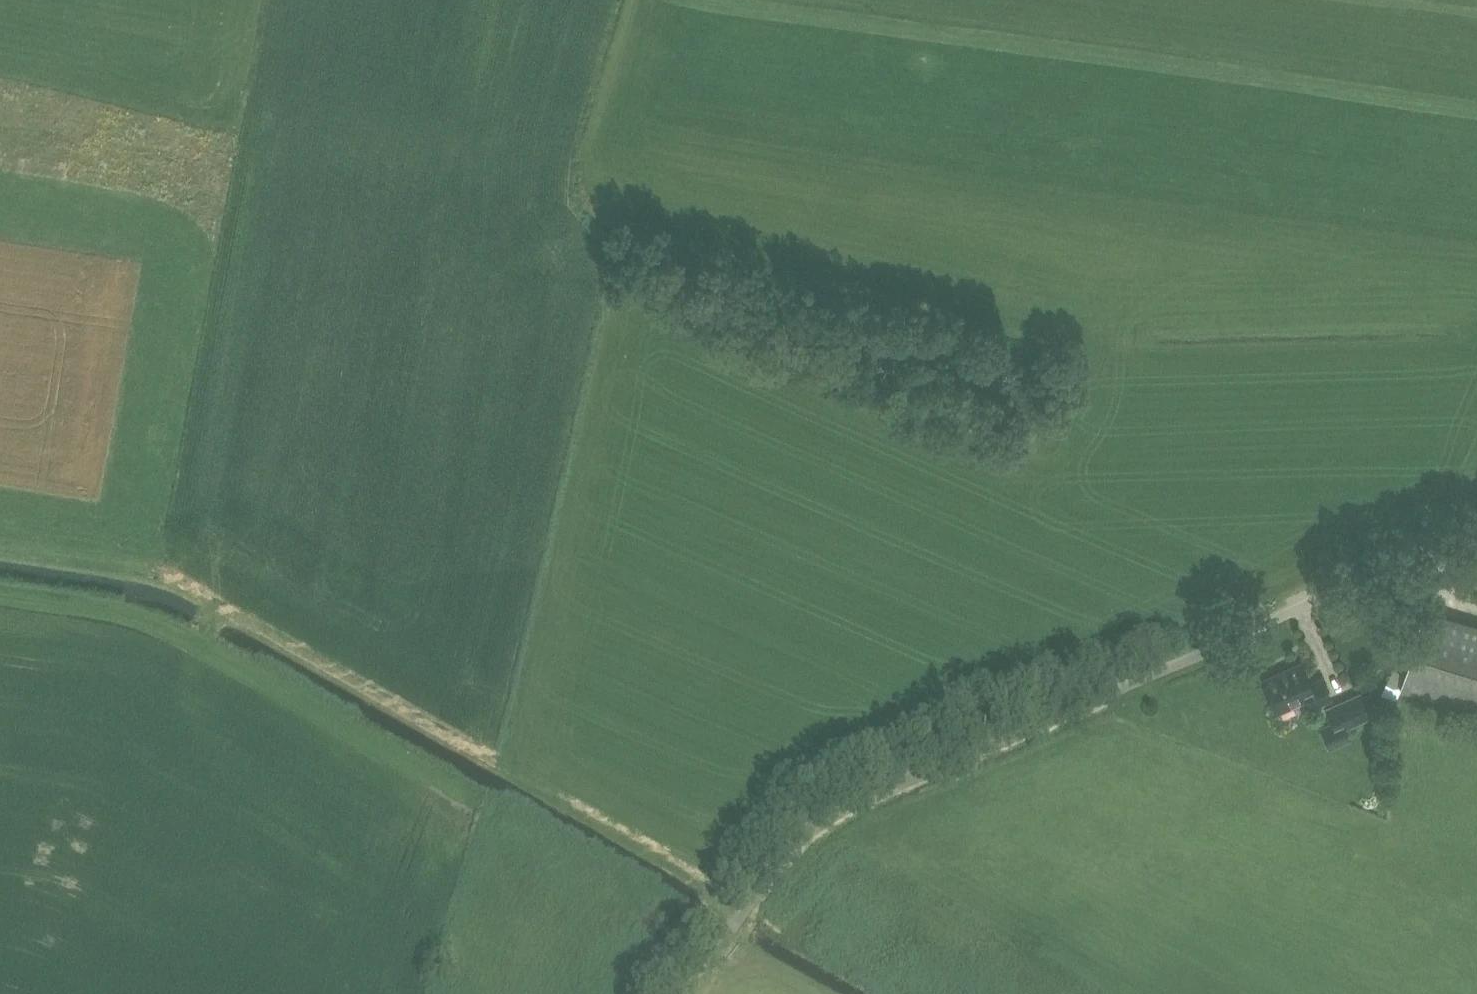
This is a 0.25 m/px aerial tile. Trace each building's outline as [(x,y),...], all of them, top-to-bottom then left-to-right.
[(1400,687),(1476,710),(1476,627),(1423,611),(1400,687)] [(1306,698),(1310,708),(1332,699),(1323,678),(1310,684),(1301,664),(1263,680),(1276,710),(1306,698)] [(1346,728),(1360,721),(1371,716),(1360,691),(1325,707),(1331,720),(1319,726),(1330,749),(1351,739),(1346,728)]
